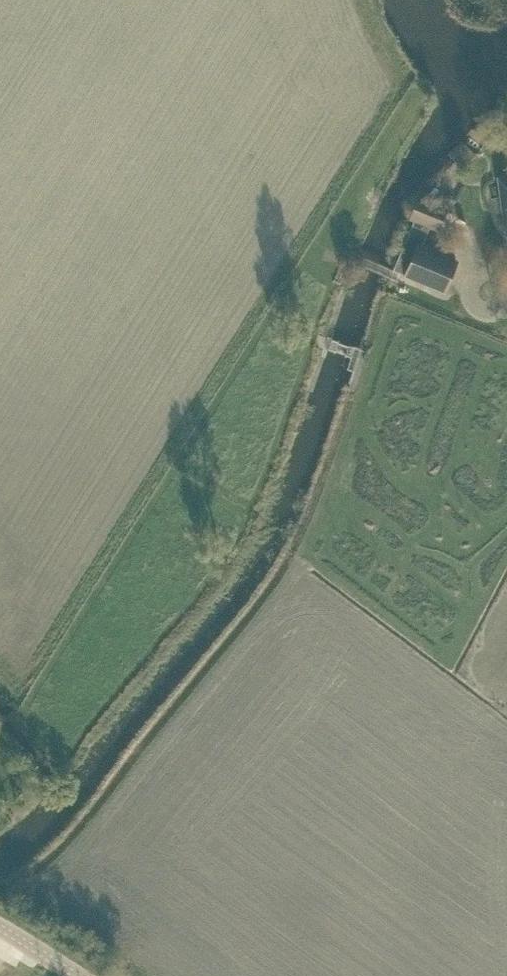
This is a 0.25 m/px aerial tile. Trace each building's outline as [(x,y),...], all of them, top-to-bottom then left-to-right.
[(498,179),(504,224),(506,224),(506,178),(498,179)] [(392,270),(405,276),(443,292),(456,262),(421,247),(429,228),(438,232),(447,209),(418,196),(408,220),(413,222),(392,270)]
